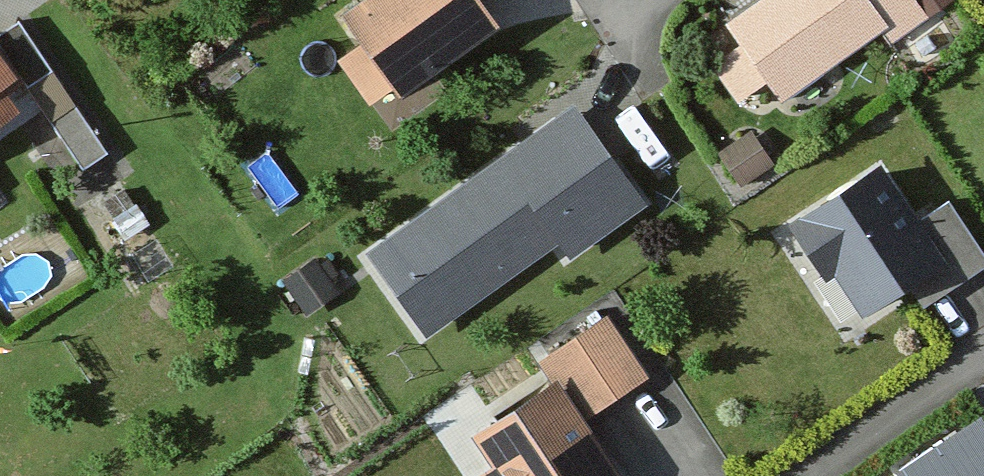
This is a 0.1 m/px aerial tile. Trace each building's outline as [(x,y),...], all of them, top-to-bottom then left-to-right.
[(349,24),(365,45),(396,89),(399,94),(495,25),(477,0),(382,0),(349,24)] [(721,29),(781,111),(891,33),(865,0),(762,0),(721,29)] [(365,45),(341,61),(372,106),(396,89),(365,45)] [(35,102),(0,59),(0,130),(35,102)] [(468,188),(370,256),(426,336),(559,244),(568,259),(647,204),(638,190),(581,110),(468,188)] [(753,133),(722,152),(739,180),(770,160),(753,133)] [(875,161),(790,218),(852,314),(907,278),(938,257),(915,223),(875,161)] [(915,223),(938,257),(907,278),(925,306),(983,267),(983,253),(949,200),(915,223)] [(316,259),(284,281),(308,316),(340,294),(316,259)] [(591,423),(647,384),(603,319),(546,360),(591,423)] [(554,384),(471,442),(491,470),(482,475),(620,475),(586,428),(554,384)] [(900,475),(983,475),(983,422),(900,475)]
